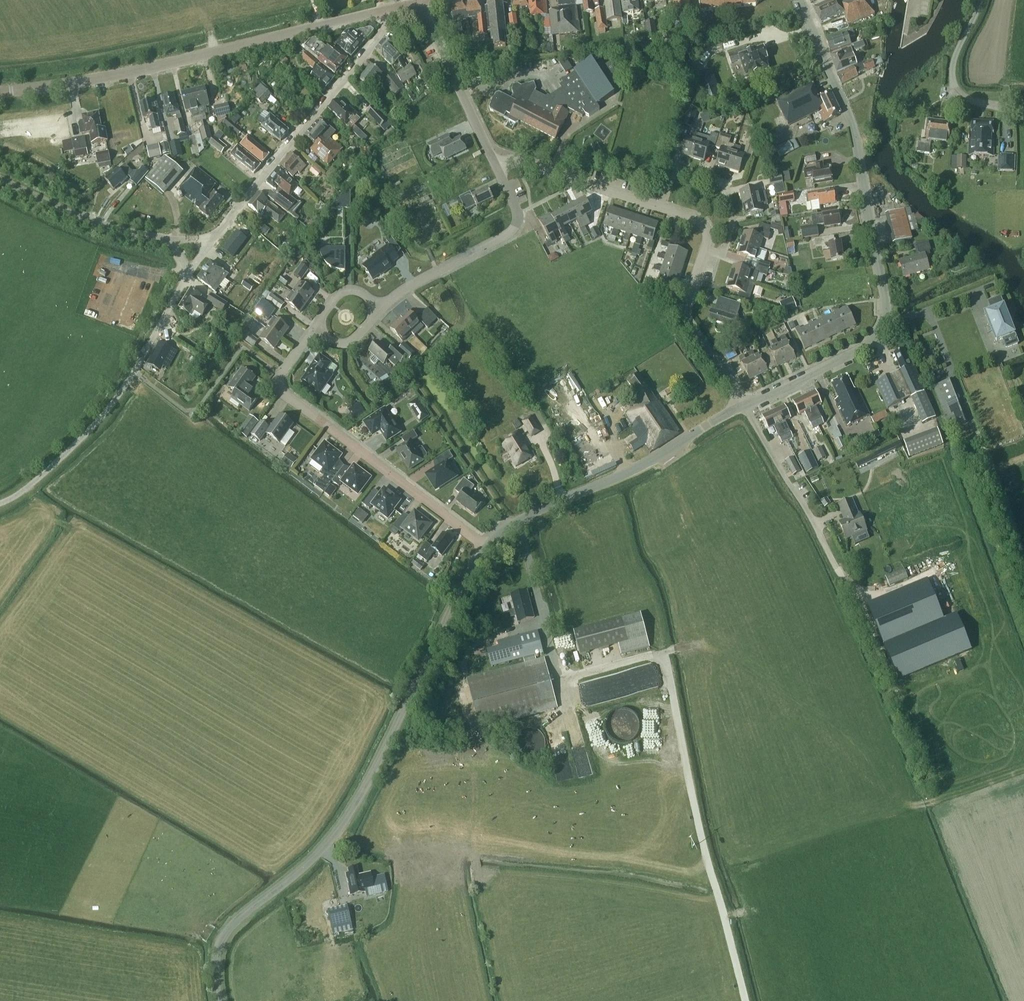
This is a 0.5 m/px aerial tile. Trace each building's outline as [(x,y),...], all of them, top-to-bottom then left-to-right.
[(464,0),(459,0),(449,2),(453,21),(468,18),(464,0)] [(488,32),(486,15),(479,16),(479,13),(481,13),(479,0),(464,0),(468,18),(474,17),(475,20),(478,19),(480,36),(480,38),(485,38),(485,35),(487,35),(487,32),(488,32)] [(529,13),(529,8),(528,0),(511,0),(512,9),(522,8),(522,14),(529,13)] [(529,8),(529,13),(530,16),(547,14),(545,0),(542,0),(528,0),(529,8)] [(558,9),(549,10),(552,35),(580,32),(577,5),(580,5),(580,0),(557,0),(558,9)] [(607,28),(604,9),(598,9),(598,6),(599,6),(598,0),(582,0),(584,13),(593,12),(593,10),(595,10),(598,33),(605,32),(604,29),(607,28)] [(607,21),(622,19),(620,0),(604,0),(607,21)] [(638,10),(637,0),(621,0),(623,13),(638,10)] [(759,0),(697,0),(700,12),(712,10),(721,9),(737,7),(755,6),(759,0)] [(813,8),(820,23),(844,13),(848,24),(874,13),(868,0),(832,0),(813,8)] [(486,15),(488,32),(490,31),(491,40),(493,40),(494,47),(505,46),(505,38),(506,38),(502,2),(488,4),(488,5),(485,6),(486,15)] [(519,13),(511,13),(512,26),(520,26),(519,13)] [(646,21),(648,42),(657,40),(654,20),(646,21)] [(448,24),(450,37),(459,35),(456,23),(448,24)] [(359,30),(358,30),(352,32),(350,30),(346,31),(336,44),(351,56),(363,41),(358,37),(361,34),(366,38),(373,30),(370,27),(369,27),(364,28),(364,29),(363,29),(359,30)] [(849,38),(854,36),(852,29),(846,31),(846,33),(826,40),(830,51),(851,44),(849,38)] [(403,69),(398,63),(404,55),(386,37),(385,38),(375,49),(384,59),(392,66),(402,83),(416,75),(410,65),(403,69)] [(866,39),(853,44),(855,50),(868,46),(866,39)] [(305,49),(307,51),(317,60),(326,50),(323,48),(323,47),(315,41),(310,42),(305,49)] [(544,47),(545,54),(554,54),(553,44),(549,44),(549,46),(544,47)] [(330,45),(326,50),(317,60),(319,62),(318,62),(334,74),(337,74),(339,71),(339,68),(347,58),(330,45)] [(830,56),(837,74),(857,66),(851,47),(848,48),(847,48),(841,50),(841,52),(830,56)] [(746,75),(767,68),(764,60),(766,59),(762,48),(747,53),(746,49),(737,52),(738,52),(728,55),(731,62),(741,59),(746,75)] [(317,63),(318,62),(319,62),(317,60),(307,51),(301,57),(313,68),(316,65),(317,63)] [(424,67),(414,52),(409,55),(414,64),(413,65),(417,71),(424,67)] [(284,66),(288,60),(284,57),(280,63),(284,66)] [(881,57),(872,61),(875,67),(883,63),(881,57)] [(559,63),(566,73),(572,68),(566,58),(559,63)] [(857,66),(837,74),(841,84),(858,76),(857,74),(865,70),(865,71),(875,67),(871,59),(857,66)] [(545,97),(535,91),(536,89),(534,82),(521,86),(518,84),(513,86),(511,90),(513,94),(514,95),(512,99),(499,93),(496,94),(489,107),(490,110),(515,123),(520,121),(555,139),(565,120),(564,120),(568,113),(566,112),(568,109),(582,116),(585,114),(589,116),(599,109),(597,105),(614,94),(608,85),(615,81),(611,75),(616,71),(610,62),(604,66),(602,61),(595,65),(591,60),(574,71),(575,72),(561,81),(563,83),(559,85),(561,88),(550,96),(548,95),(545,97)] [(317,63),(316,65),(317,66),(311,73),(309,73),(306,75),(307,78),(310,80),(310,81),(322,91),(334,77),(317,63)] [(229,68),(230,74),(247,70),(245,64),(229,68)] [(394,95),(404,88),(393,73),(387,78),(381,74),(382,73),(370,64),(359,80),(370,89),(379,77),(383,81),(394,95)] [(705,106),(721,100),(710,70),(693,77),(705,106)] [(830,91),(819,97),(812,82),(775,99),(788,125),(818,110),(817,109),(820,107),(822,111),(819,113),(824,122),(841,113),(830,91)] [(262,85),(253,94),(263,104),(272,95),(262,85)] [(204,87),(193,90),(201,121),(206,119),(205,114),(207,114),(205,107),(209,106),(204,87)] [(201,121),(193,90),(182,93),(186,112),(190,111),(192,117),(193,116),(195,122),(201,121)] [(177,136),(178,136),(185,134),(180,114),(180,115),(177,105),(176,105),(173,95),(162,97),(165,108),(163,108),(165,115),(171,114),(172,116),(176,115),(177,121),(174,122),(177,136)] [(152,130),(160,128),(157,115),(153,99),(139,102),(143,119),(149,117),(152,130)] [(329,110),(350,129),(363,142),(367,138),(354,125),(359,119),(355,115),(356,114),(349,107),(348,109),(342,103),(341,105),(337,101),(329,110)] [(231,114),(228,103),(214,107),(219,126),(227,118),(226,116),(231,114)] [(437,122),(452,114),(447,103),(431,110),(437,122)] [(692,128),(698,109),(685,105),(679,124),(692,128)] [(367,112),(381,127),(387,122),(387,121),(374,106),(367,112)] [(280,140),(288,131),(270,115),(269,116),(266,113),(263,111),(256,119),(259,122),(262,124),(262,125),(280,140)] [(83,116),(84,121),(81,122),(79,125),(81,135),(89,134),(91,143),(107,140),(105,128),(100,129),(97,113),(83,116)] [(252,139),(232,122),(227,118),(223,123),(238,136),(240,133),(246,137),(240,144),(262,162),(269,154),(252,139)] [(328,165),(343,148),(330,137),(333,133),(319,120),(304,136),(314,145),(310,150),(328,165)] [(948,143),(950,123),(928,120),(926,140),(917,139),(915,151),(929,153),(931,141),(948,143)] [(993,134),(993,122),(971,121),(971,133),(973,133),(973,142),(970,142),(970,155),(992,156),(994,156),(995,141),(991,140),(991,134),(993,134)] [(200,128),(203,142),(212,139),(209,126),(200,128)] [(222,153),(227,147),(219,141),(224,135),(219,131),(209,143),(222,153)] [(681,153),(692,157),(699,134),(693,132),(692,137),(686,136),(681,153)] [(709,137),(699,134),(692,157),(703,161),(708,145),(714,147),(718,135),(711,133),(709,137)] [(716,165),(727,168),(734,145),(729,144),(731,137),(720,133),(715,147),(721,149),(716,165)] [(205,149),(201,134),(195,135),(188,137),(193,155),(200,153),(205,149)] [(448,135),(428,145),(433,157),(442,152),(445,160),(466,150),(461,138),(451,143),(448,135)] [(88,155),(88,153),(85,137),(72,139),(76,157),(88,155)] [(755,140),(749,138),(744,153),(750,155),(755,140)] [(789,141),(775,149),(780,158),(794,151),(789,141)] [(160,144),(163,154),(170,153),(167,142),(160,144)] [(177,142),(171,143),(175,158),(182,156),(180,149),(179,149),(177,142)] [(162,155),(159,144),(147,147),(150,158),(162,155)] [(123,150),(127,155),(134,151),(130,145),(123,150)] [(253,173),(260,164),(237,145),(230,154),(253,173)] [(740,147),(734,145),(727,168),(739,172),(744,155),(739,153),(740,147)] [(109,151),(96,153),(98,164),(111,162),(109,151)] [(299,172),(305,165),(291,152),(279,166),(292,176),(297,171),(299,172)] [(170,194),(188,169),(167,153),(149,178),(170,194)] [(805,155),(807,163),(817,161),(815,153),(805,155)] [(775,164),(780,161),(777,155),(772,158),(775,164)] [(957,169),(966,169),(966,156),(957,156),(952,156),(951,169),(957,169)] [(1014,156),(999,156),(998,171),(1014,172),(1014,156)] [(127,179),(126,178),(126,177),(132,172),(125,164),(119,169),(118,168),(105,179),(114,189),(120,183),(121,184),(127,179)] [(832,180),(833,180),(831,170),(830,170),(829,166),(822,167),(822,164),(816,165),(816,168),(804,170),(805,179),(813,177),(814,184),(832,181),(832,180)] [(317,165),(312,171),(320,177),(325,171),(317,165)] [(137,186),(149,172),(143,166),(130,181),(137,186)] [(209,218),(223,199),(212,190),(217,183),(196,167),(178,191),(196,205),(195,205),(200,209),(199,211),(209,218)] [(288,212),(295,204),(288,198),(298,185),(287,176),(288,175),(278,167),(266,183),(274,189),(277,191),(282,194),(275,202),(288,212)] [(777,194),(785,192),(781,174),(768,177),(770,185),(774,185),(777,194)] [(742,203),(766,198),(764,192),(759,193),(757,187),(740,192),(742,203)] [(350,209),(350,188),(344,191),(338,196),(334,202),(330,209),(350,209)] [(488,189),(472,196),(470,192),(459,197),(465,210),(476,205),(477,207),(493,199),(488,189)] [(819,205),(835,202),(835,201),(834,200),(836,200),(835,195),(834,195),(833,190),(825,191),(825,190),(807,193),(808,201),(812,200),(814,210),(820,209),(819,205)] [(278,223),(285,214),(266,200),(267,199),(258,192),(248,205),(261,215),(264,212),(278,223)] [(793,192),(778,194),(780,203),(795,201),(793,192)] [(367,207),(374,200),(369,195),(362,202),(367,207)] [(767,204),(766,198),(742,203),(745,215),(763,211),(761,205),(767,204)] [(459,205),(456,199),(447,203),(446,200),(439,204),(442,211),(451,206),(452,208),(459,205)] [(573,205),(585,226),(590,223),(586,216),(592,213),(585,199),(573,205)] [(573,205),(562,211),(570,225),(576,221),(580,229),(585,226),(573,205)] [(610,206),(603,225),(613,229),(611,236),(609,235),(608,240),(614,242),(616,237),(618,230),(616,230),(622,210),(610,206)] [(910,208),(904,210),(888,214),(896,243),(911,239),(910,231),(918,229),(914,215),(912,215),(910,208)] [(622,210),(616,230),(618,230),(625,233),(623,240),(628,241),(630,234),(628,233),(634,214),(622,210)] [(364,228),(371,222),(370,218),(377,220),(379,214),(369,211),(358,220),(364,228)] [(559,231),(558,231),(562,238),(568,235),(564,228),(570,225),(562,211),(551,217),(559,231)] [(824,227),(839,224),(837,212),(811,216),(812,225),(800,228),(802,238),(818,235),(816,225),(824,224),(824,227)] [(553,234),(558,231),(559,231),(551,217),(550,214),(538,220),(551,244),(557,241),(553,234)] [(634,214),(628,233),(630,234),(637,237),(635,244),(634,243),(631,253),(637,255),(640,245),(642,238),(639,237),(646,218),(634,214)] [(926,221),(917,214),(915,216),(916,222),(921,226),(926,221)] [(646,218),(639,237),(642,238),(649,241),(647,247),(652,249),(654,241),(652,240),(658,222),(646,218)] [(266,235),(270,230),(263,224),(259,230),(266,235)] [(590,230),(595,239),(601,236),(596,227),(590,230)] [(744,231),(740,242),(759,248),(762,238),(768,239),(770,233),(759,230),(757,235),(744,231)] [(815,246),(822,245),(822,250),(829,249),(831,261),(843,259),(840,242),(834,243),(833,237),(814,240),(815,246)] [(786,241),(788,254),(795,253),(794,247),(794,240),(786,241)] [(662,241),(661,246),(668,248),(665,255),(664,258),(684,264),(688,252),(669,246),(670,244),(662,241)] [(768,251),(759,248),(740,242),(737,254),(759,261),(764,262),(768,251)] [(929,250),(930,250),(928,243),(917,246),(920,255),(899,261),(901,268),(902,268),(904,276),(929,269),(924,254),(929,253),(929,250)] [(398,258),(388,245),(372,257),(373,258),(363,266),(373,279),(383,271),(384,272),(391,267),(390,264),(398,258)] [(344,248),(321,248),(322,254),(324,260),(328,265),(332,268),(338,271),(344,272),(344,276),(344,248)] [(658,253),(657,258),(664,260),(661,267),(660,270),(680,276),(684,264),(664,258),(665,255),(658,253)] [(215,291),(228,274),(210,261),(198,278),(215,291)] [(302,279),(311,266),(304,261),(294,274),(302,279)] [(764,262),(759,261),(758,267),(769,270),(771,264),(764,262)] [(654,265),(653,270),(660,272),(656,282),(676,288),(680,276),(660,270),(661,267),(654,265)] [(733,265),(729,276),(754,284),(757,273),(756,273),(756,272),(733,265)] [(756,272),(756,273),(757,273),(767,276),(769,270),(758,267),(756,272)] [(793,277),(791,268),(786,267),(784,274),(793,277)] [(749,301),(750,295),(754,284),(748,282),(729,276),(726,287),(739,292),(737,297),(749,301)] [(242,286),(251,292),(255,286),(246,281),(242,286)] [(299,282),(293,292),(307,302),(314,293),(299,282)] [(223,310),(227,303),(212,293),(207,301),(201,297),(201,296),(190,289),(179,307),(190,314),(193,309),(202,315),(210,303),(223,310)] [(300,312),(307,302),(293,292),(285,302),(300,312)] [(267,300),(280,310),(285,303),(272,294),(267,300)] [(985,313),(996,341),(1002,339),(1006,347),(1017,343),(1017,344),(1018,343),(1011,325),(1012,322),(1010,319),(1008,317),(1000,296),(999,297),(988,302),(991,310),(985,313)] [(740,307),(740,306),(739,305),(739,304),(721,298),(717,312),(710,310),(708,318),(708,319),(708,321),(709,322),(710,322),(716,324),(715,326),(715,329),(716,331),(718,332),(720,332),(722,331),(723,329),(730,331),(731,331),(732,330),(733,330),(740,307)] [(779,303),(783,313),(796,308),(792,298),(779,303)] [(276,310),(262,300),(255,310),(269,320),(276,310)] [(833,311),(834,313),(842,331),(856,325),(847,307),(838,311),(837,309),(833,311)] [(761,324),(766,322),(769,311),(761,309),(760,311),(756,313),(761,324)] [(408,311),(399,319),(411,332),(420,324),(408,311)] [(434,323),(424,313),(418,318),(428,329),(434,323)] [(830,337),(842,331),(834,313),(825,317),(824,315),(820,317),(821,319),(830,337)] [(274,318),(267,328),(282,339),(289,329),(274,318)] [(390,328),(402,341),(411,332),(399,319),(390,328)] [(808,323),(809,325),(817,343),(830,337),(821,319),(813,323),(812,321),(808,323)] [(804,349),(817,343),(809,325),(800,329),(799,327),(795,329),(804,349)] [(274,349),(282,339),(267,328),(260,338),(274,349)] [(254,347),(259,340),(245,331),(240,337),(254,347)] [(778,344),(787,362),(795,358),(787,340),(784,335),(780,337),(782,342),(778,344)] [(768,349),(769,349),(777,366),(777,367),(787,362),(778,344),(776,339),(771,342),(773,346),(768,349)] [(159,341),(147,364),(161,372),(174,349),(159,341)] [(394,345),(389,351),(378,341),(369,351),(373,355),(370,358),(370,360),(374,364),(376,364),(379,360),(384,364),(388,360),(395,366),(399,362),(400,363),(406,356),(394,345)] [(399,349),(410,359),(415,353),(404,343),(399,349)] [(777,366),(769,349),(759,354),(767,370),(777,366)] [(937,418),(932,406),(913,364),(912,360),(909,362),(904,349),(894,354),(901,371),(876,382),(887,408),(911,397),(923,424),(937,418)] [(747,353),(749,358),(758,376),(768,371),(767,370),(759,354),(759,353),(754,355),(752,351),(747,353)] [(302,381),(319,394),(332,376),(325,371),(331,363),(319,354),(307,372),(308,373),(302,381)] [(758,376),(749,358),(746,360),(743,355),(739,357),(741,362),(749,380),(758,376)] [(456,377),(448,366),(438,373),(447,384),(456,377)] [(229,387),(236,392),(231,398),(249,411),(258,399),(250,393),(252,391),(253,391),(248,387),(255,377),(242,368),(229,387)] [(394,374),(389,378),(393,385),(399,381),(394,374)] [(650,452),(682,432),(659,398),(657,400),(638,374),(627,381),(637,395),(641,403),(624,414),(650,452)] [(854,390),(847,376),(831,383),(838,398),(835,400),(839,407),(840,407),(841,409),(840,409),(847,425),(870,414),(857,388),(854,390)] [(949,381),(933,387),(947,421),(963,415),(949,381)] [(815,391),(804,396),(818,425),(823,423),(816,406),(821,404),(815,391)] [(818,425),(804,396),(793,402),(799,414),(804,412),(812,428),(818,425)] [(412,401),(421,421),(432,417),(423,397),(412,401)] [(359,403),(348,410),(355,419),(365,412),(359,403)] [(784,406),(774,411),(788,440),(793,438),(785,421),(790,418),(784,406)] [(400,432),(385,409),(365,422),(373,435),(377,432),(383,433),(387,440),(400,432)] [(889,418),(885,410),(871,417),(875,425),(889,418)] [(773,426),(780,439),(782,443),(788,440),(774,411),(762,416),(768,429),(773,426)] [(267,433),(280,443),(293,424),(280,415),(270,429),(261,422),(252,435),(258,440),(265,431),(267,433)] [(259,423),(250,416),(239,432),(248,439),(259,423)] [(522,422),(531,437),(540,432),(530,417),(522,422)] [(511,422),(516,429),(521,426),(517,418),(511,422)] [(909,457),(943,445),(938,429),(903,441),(909,457)] [(529,460),(533,457),(525,445),(527,444),(518,430),(512,435),(514,438),(503,444),(506,450),(507,450),(512,457),(511,458),(510,459),(515,467),(517,466),(518,467),(529,460)] [(878,430),(870,434),(873,440),(881,436),(878,430)] [(426,457),(427,454),(422,448),(420,447),(416,450),(411,442),(418,437),(413,431),(402,438),(406,444),(397,450),(409,469),(423,460),(422,459),(426,457)] [(795,447),(800,445),(797,437),(792,440),(795,447)] [(836,440),(840,449),(846,446),(842,437),(836,440)] [(324,492),(332,481),(341,470),(334,464),(341,455),(325,443),(313,459),(309,464),(320,472),(319,473),(324,477),(321,480),(319,478),(314,485),(324,492)] [(813,450),(818,461),(826,458),(821,447),(813,450)] [(440,467),(427,475),(436,489),(456,476),(447,462),(453,458),(448,451),(435,460),(440,467)] [(818,467),(810,451),(798,457),(806,473),(818,467)] [(287,454),(281,462),(291,470),(297,461),(287,454)] [(786,460),(793,475),(801,471),(793,456),(786,460)] [(347,475),(341,470),(332,481),(339,486),(342,482),(358,494),(370,478),(354,466),(347,475)] [(464,478),(455,490),(461,495),(457,501),(474,514),(483,502),(470,492),(474,486),(464,478)] [(336,490),(330,485),(324,493),(331,497),(336,490)] [(382,512),(382,514),(388,519),(393,512),(393,511),(400,501),(384,488),(379,495),(377,495),(372,492),(363,504),(369,509),(372,505),(382,512)] [(847,539),(866,530),(859,514),(858,514),(852,499),(838,505),(844,520),(839,522),(843,530),(847,539)] [(366,513),(359,508),(353,517),(359,522),(366,513)] [(400,531),(403,528),(419,540),(431,524),(415,512),(409,519),(403,514),(394,527),(400,531)] [(418,554),(427,562),(435,551),(442,556),(453,541),(443,533),(432,547),(427,543),(418,554)] [(417,568),(421,563),(416,559),(412,564),(417,568)] [(904,568),(885,576),(889,586),(908,578),(904,568)] [(928,580),(868,605),(899,680),(972,650),(960,620),(947,625),(928,580)] [(518,622),(534,618),(527,591),(511,595),(518,622)] [(641,614),(573,632),(580,655),(618,645),(621,654),(649,647),(641,614)] [(487,650),(491,667),(523,658),(525,663),(467,678),(480,729),(558,708),(545,658),(536,660),(535,655),(543,653),(538,631),(498,642),(499,647),(487,650)] [(600,680),(580,681),(582,704),(601,703),(600,680)] [(357,875),(355,867),(347,869),(348,874),(345,875),(349,895),(365,891),(364,888),(372,886),(369,872),(357,875)] [(347,906),(327,910),(333,934),(352,930),(347,906)]
